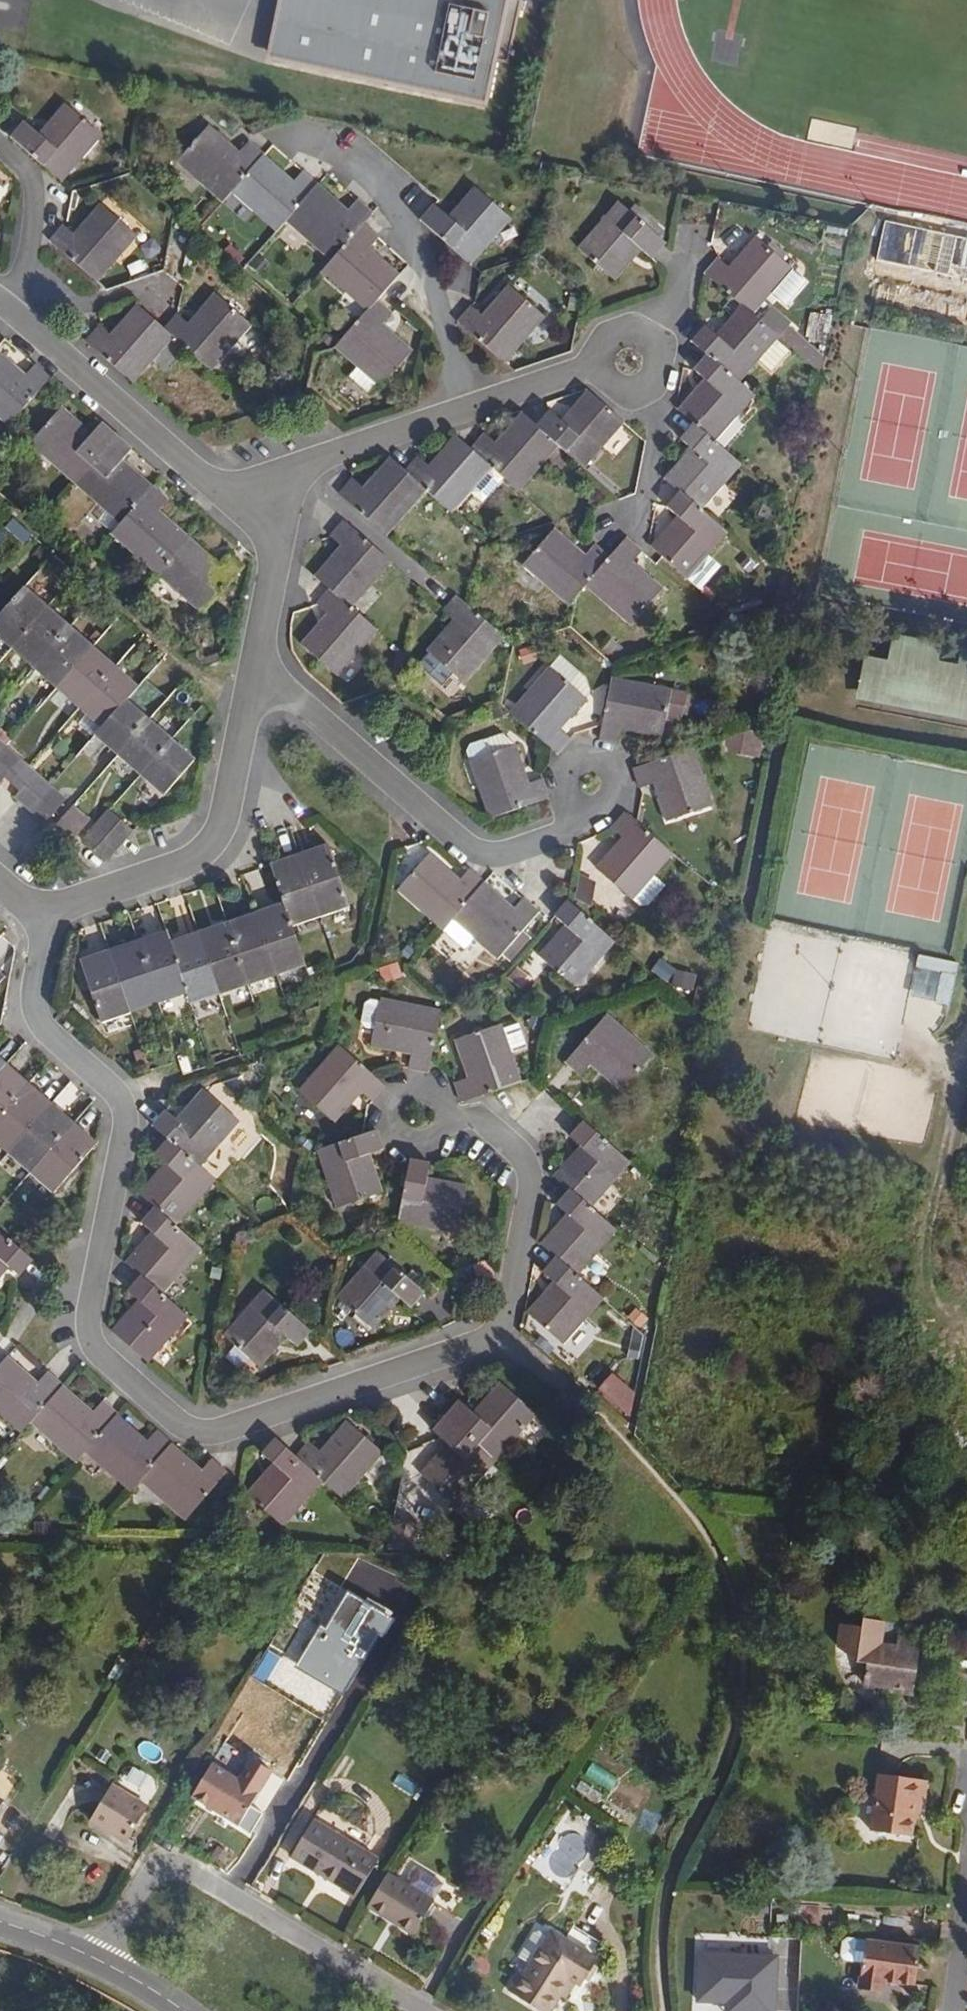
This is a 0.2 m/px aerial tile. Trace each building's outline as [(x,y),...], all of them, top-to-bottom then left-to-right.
[(267,57),(491,105),(501,56),(513,59),(526,0),(282,0),(267,57)] [(61,185),(101,139),(64,107),(39,136),(24,123),(10,140),(61,185)] [(291,184),(246,145),(247,143),(236,155),(206,128),(174,165),(220,206),(230,195),(275,234),(283,224),(327,263),(318,273),(363,313),(332,348),(355,368),(376,386),(379,389),(411,354),(381,327),(391,316),(375,301),(395,277),(365,251),(375,241),(360,227),(369,217),(354,204),(345,213),(300,173),(291,184)] [(406,141),(392,138),(389,148),(404,151),(406,141)] [(469,266),(509,221),(472,189),(447,217),(433,205),(419,221),(469,266)] [(611,283),(637,253),(649,263),(663,247),(615,204),(574,251),(611,283)] [(95,285),(135,240),(98,207),(72,236),(62,227),(47,243),(95,285)] [(926,227),(928,218),(918,216),(915,228),(886,222),(877,260),(966,280),(966,237),(926,227)] [(751,319),(790,274),(753,240),(725,271),(715,262),(703,275),(703,277),(738,308),(712,336),(702,327),(688,341),(688,343),(704,357),(690,373),(699,382),(674,411),(689,425),(676,441),(686,449),(660,478),(674,492),(661,508),(672,518),(645,546),(682,580),(695,591),(714,567),(703,557),(723,535),(696,511),(737,467),(711,444),(752,398),(739,386),(758,363),(777,342),(751,319)] [(270,267),(258,256),(249,267),(261,278),(270,267)] [(511,362),(550,316),(513,283),(487,313),(477,303),(462,320),(511,362)] [(830,296),(815,293),(808,318),(824,321),(830,296)] [(210,374),(250,328),(213,295),(186,325),(177,317),(163,332),(172,340),(210,374)] [(133,386),(172,340),(163,332),(135,308),(110,336),(98,327),(98,328),(85,343),(133,386)] [(326,336),(321,341),(329,349),(334,343),(326,336)] [(772,375),(790,353),(777,342),(758,363),(772,375)] [(8,426),(50,378),(49,377),(34,364),(26,374),(0,353),(0,418),(8,426)] [(376,386),(355,368),(348,376),(368,395),(376,386)] [(383,537),(423,491),(450,515),(490,469),(516,492),(556,447),(582,470),(623,425),(586,394),(585,392),(559,422),(548,413),(549,414),(536,429),(519,415),(493,443),(482,435),(469,451),(452,435),(425,467),(414,458),(402,473),(385,459),(360,488),(349,479),(335,495),(352,510),(383,537)] [(232,398),(226,404),(236,413),(242,406),(232,398)] [(99,520),(112,531),(111,533),(203,615),(245,567),(229,553),(220,564),(160,512),(169,501),(125,462),(134,452),(102,424),(93,434),(64,407),(30,445),(107,512),(99,520)] [(236,415),(239,422),(249,420),(245,411),(236,415)] [(374,629),(349,607),(388,562),(342,521),(328,537),(338,545),(311,576),(327,588),(314,603),(323,611),(296,642),(333,675),(374,629)] [(583,585),(605,559),(589,544),(579,555),(551,529),(518,565),(564,606),(583,585)] [(626,624),(659,588),(629,562),(638,552),(623,538),(605,559),(583,585),(626,624)] [(87,562),(93,556),(88,551),(82,558),(87,562)] [(741,557),(730,567),(743,579),(753,568),(741,557)] [(93,559),(87,566),(93,571),(98,564),(93,559)] [(101,727),(95,735),(162,793),(194,758),(148,718),(166,698),(144,679),(138,686),(26,588),(0,617),(0,637),(101,727)] [(461,684),(502,639),(454,596),(441,609),(451,619),(422,650),(461,684)] [(529,645),(518,649),(521,657),(531,653),(529,645)] [(891,668),(869,664),(861,697),(966,719),(966,662),(963,661),(961,673),(939,668),(941,658),(895,648),(891,668)] [(198,651),(190,660),(194,660),(204,669),(221,662),(231,659),(229,654),(220,658),(219,653),(206,658),(198,651)] [(558,653),(547,665),(583,696),(588,689),(584,677),(558,653)] [(558,728),(584,697),(583,696),(547,665),(546,664),(505,711),(542,742),(554,753),(568,736),(558,728)] [(661,721),(667,690),(607,677),(597,726),(595,738),(616,742),(618,730),(658,738),(661,721)] [(682,692),(667,690),(661,721),(675,724),(682,692)] [(502,715),(500,706),(488,709),(491,718),(502,715)] [(482,754),(509,744),(495,733),(477,739),(482,754)] [(5,777),(10,772),(20,759),(0,742),(0,782),(5,777)] [(485,818),(545,797),(539,777),(523,781),(511,744),(509,744),(482,754),(464,760),(485,818)] [(708,805),(689,748),(643,763),(630,768),(636,786),(650,782),(663,821),(708,805)] [(10,772),(5,777),(20,790),(24,785),(10,772)] [(46,823),(67,799),(35,772),(24,785),(20,790),(15,796),(46,823)] [(57,825),(74,840),(92,819),(74,804),(57,825)] [(104,861),(131,829),(109,809),(82,841),(104,861)] [(633,820),(624,812),(611,828),(621,838),(595,867),(633,900),(640,906),(648,905),(665,885),(655,876),(673,855),(633,820)] [(291,927),(319,918),(348,908),(328,846),(269,866),(282,904),(171,942),(167,931),(81,960),(101,1023),(187,995),(191,1004),(304,967),(291,927)] [(513,909),(467,870),(458,880),(427,853),(395,891),(441,931),(451,920),(473,939),(496,960),(502,954),(510,960),(530,937),(522,930),(537,913),(521,900),(513,909)] [(579,873),(575,899),(592,907),(596,882),(579,873)] [(578,985),(618,940),(569,898),(568,899),(555,914),(566,924),(541,952),(578,985)] [(473,939),(451,920),(443,930),(464,949),(473,939)] [(416,951),(408,944),(400,952),(409,960),(416,951)] [(397,961),(390,962),(378,967),(381,976),(403,970),(401,964),(397,961)] [(946,966),(921,963),(919,974),(944,978),(946,966)] [(517,967),(507,977),(525,994),(535,982),(517,967)] [(674,969),(671,986),(693,991),(696,974),(674,969)] [(513,994),(499,983),(494,990),(508,1000),(513,994)] [(950,1015),(955,988),(941,985),(935,1012),(950,1015)] [(373,1029),(379,1000),(370,998),(365,1003),(360,1022),(365,1028),(373,1029)] [(429,1057),(439,1012),(379,999),(379,1000),(373,1029),(369,1047),(409,1055),(406,1069),(425,1074),(429,1057)] [(607,1014),(565,1062),(580,1075),(590,1064),(622,1091),(654,1054),(607,1014)] [(513,1048),(526,1044),(519,1023),(506,1028),(513,1048)] [(519,1084),(500,1025),(453,1040),(466,1080),(454,1084),(459,1103),(519,1084)] [(371,1100),(384,1086),(373,1077),(338,1046),(298,1090),(336,1123),(363,1094),(371,1100)] [(148,1066),(143,1048),(134,1051),(139,1069),(148,1066)] [(53,1191),(97,1142),(0,1057),(0,1144),(53,1191)] [(201,1252),(176,1229),(217,1183),(201,1169),(241,1124),(204,1090),(179,1119),(168,1109),(152,1126),(169,1141),(156,1156),(166,1166),(140,1196),(154,1210),(141,1226),(151,1236),(127,1263),(139,1275),(125,1292),(136,1302),(111,1329),(149,1364),(189,1319),(162,1295),(201,1252)] [(576,1278),(616,1232),(591,1210),(629,1166),(583,1125),(569,1139),(580,1149),(555,1178),(570,1192),(556,1207),(566,1216),(539,1246),(553,1258),(539,1273),(550,1282),(523,1312),(560,1344),(600,1299),(576,1278)] [(384,1193),(370,1157),(383,1152),(376,1132),(363,1136),(316,1152),(337,1210),(384,1193)] [(302,1136),(296,1143),(306,1153),(312,1145),(302,1136)] [(460,1234),(469,1187),(429,1179),(432,1165),(411,1160),(408,1175),(399,1223),(460,1234)] [(34,1260),(25,1252),(0,1230),(0,1279),(10,1268),(19,1276),(34,1260)] [(425,1293),(376,1250),(338,1296),(374,1329),(399,1301),(410,1310),(425,1293)] [(482,1262),(473,1266),(480,1286),(491,1284),(493,1270),(482,1262)] [(310,1333),(262,1291),(223,1336),(259,1370),(286,1340),(296,1349),(310,1333)] [(32,1424),(77,1463),(86,1453),(130,1493),(140,1482),(185,1522),(228,1475),(211,1459),(201,1471),(177,1449),(175,1449),(156,1432),(148,1441),(104,1402),(94,1412),(47,1371),(39,1380),(12,1355),(0,1369),(0,1413),(24,1434),(32,1424)] [(601,1391),(628,1410),(640,1393),(613,1374),(601,1391)] [(456,1511),(537,1420),(499,1387),(472,1419),(457,1407),(431,1435),(445,1448),(418,1478),(456,1511)] [(341,1501),(383,1455),(345,1423),(317,1454),(307,1445),(294,1460),(276,1443),(275,1443),(261,1458),(271,1468),(245,1496),(280,1528),(321,1483),(341,1501)] [(401,1498),(394,1544),(425,1550),(433,1503),(401,1498)] [(347,1593),(326,1629),(368,1653),(389,1618),(347,1593)] [(836,1648),(849,1657),(849,1661),(859,1663),(859,1680),(882,1682),(882,1689),(924,1694),(929,1639),(888,1635),(887,1643),(883,1643),(886,1622),(863,1619),(862,1628),(840,1624),(836,1648)] [(326,1629),(322,1626),(297,1667),(344,1694),(368,1653),(326,1629)] [(110,1642),(105,1649),(112,1653),(116,1646),(110,1642)] [(97,1662),(104,1666),(112,1653),(105,1649),(105,1648),(97,1662)] [(264,1686),(281,1656),(268,1649),(251,1679),(264,1686)] [(226,1743),(215,1759),(237,1773),(248,1756),(226,1743)] [(240,1825),(258,1793),(272,1772),(252,1759),(239,1781),(213,1765),(194,1797),(240,1825)] [(907,1790),(910,1765),(860,1760),(855,1815),(897,1819),(899,1790),(907,1790)] [(582,1781),(576,1789),(598,1804),(603,1795),(582,1781)] [(133,1847),(154,1814),(117,1789),(96,1825),(133,1847)] [(11,1807),(0,1801),(0,1826),(11,1807)] [(357,1901),(381,1859),(318,1822),(297,1858),(344,1885),(341,1891),(357,1901)] [(421,1941),(442,1906),(393,1877),(371,1911),(421,1941)] [(576,1929),(567,1942),(593,1957),(601,1944),(576,1929)] [(509,1994),(536,2010),(558,2010),(564,2002),(572,2002),(579,1992),(585,1992),(601,1963),(593,1957),(567,1942),(556,1935),(553,1941),(541,1934),(535,1936),(520,1960),(534,1970),(529,1977),(522,1972),(509,1994)] [(875,1968),(872,1992),(891,1994),(893,1991),(894,1986),(926,1989),(930,1951),(859,1943),(854,1947),(852,1960),(857,1966),(875,1968)] [(706,1952),(705,2006),(735,2006),(735,2010),(784,2010),(786,1954),(706,1952)]
